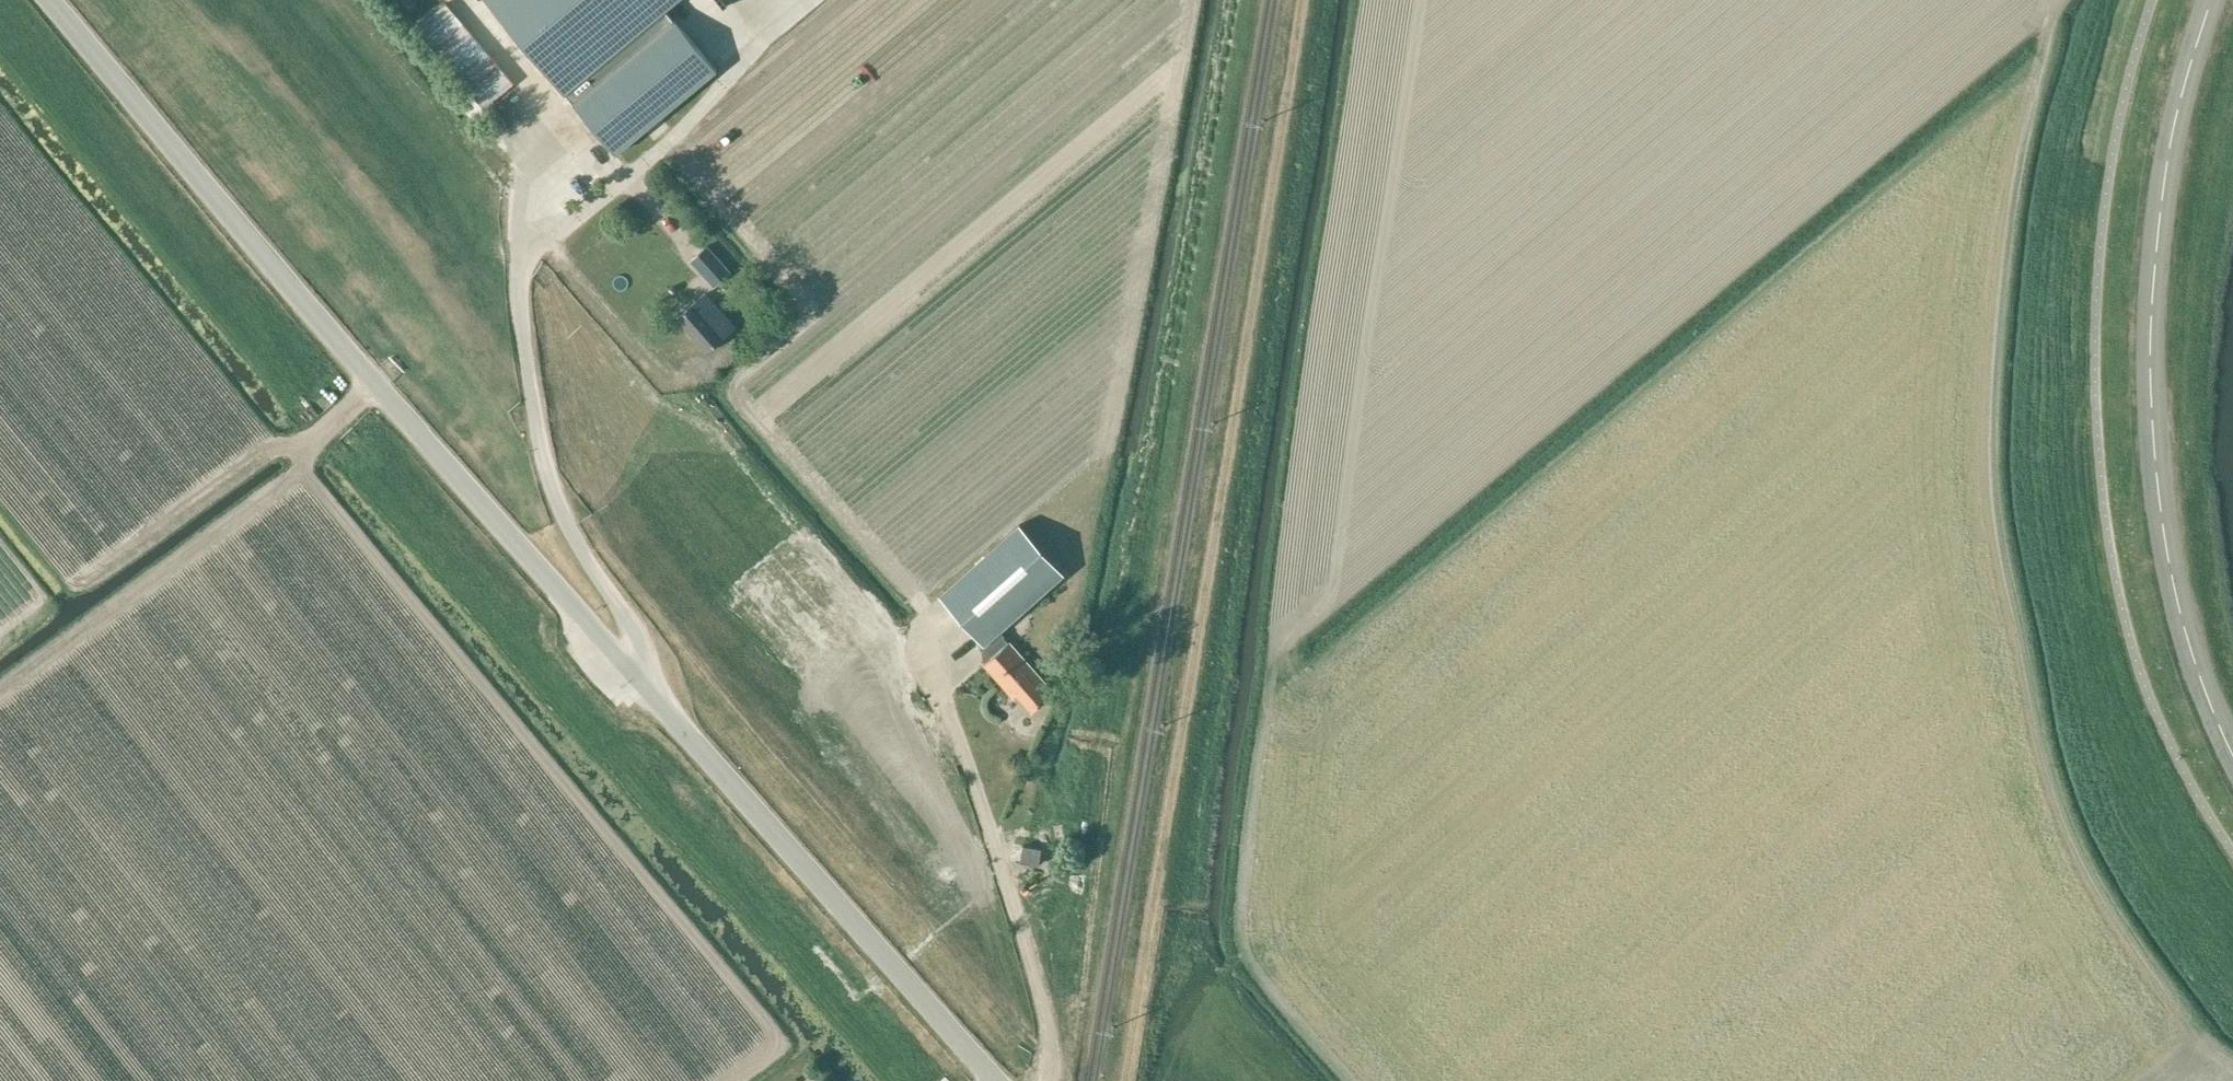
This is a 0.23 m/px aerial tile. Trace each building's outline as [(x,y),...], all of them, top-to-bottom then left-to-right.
[(572,102),(673,18),(666,9),(676,0),(488,0),(572,102)] [(484,108),(513,83),(445,3),(416,28),(484,108)] [(673,18),(572,102),(616,155),(718,70),(674,17),(673,18)] [(707,245),(691,260),(704,274),(714,286),(729,273),(731,271),(707,245)] [(736,326),(706,292),(677,318),(707,353),(736,326)] [(942,596),(985,646),(1001,632),(1067,576),(1024,526),(942,596)] [(1001,632),(985,646),(983,647),(988,653),(989,652),(994,658),(986,665),(1014,698),(1017,695),(1033,712),(1054,694),(1010,643),(1009,644),(1005,638),(1006,637),(1001,632)] [(1042,849),(1024,846),(1021,862),(1039,865),(1042,849)]
